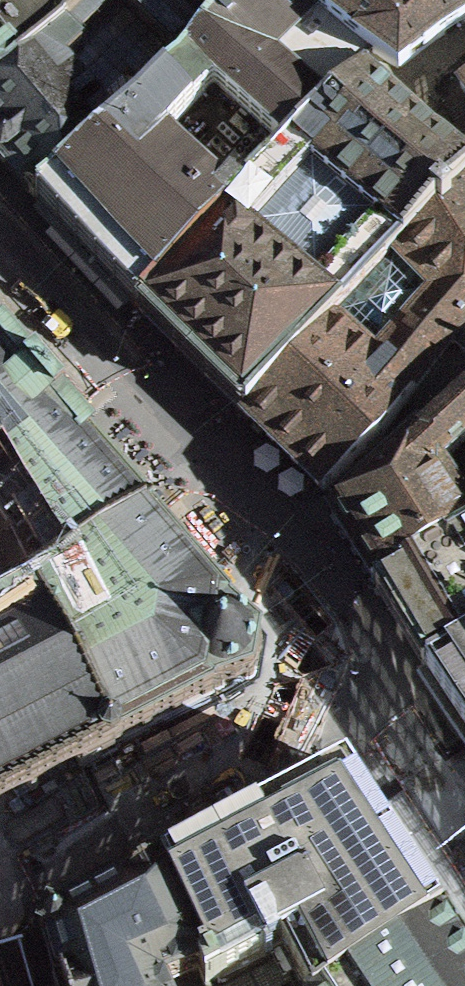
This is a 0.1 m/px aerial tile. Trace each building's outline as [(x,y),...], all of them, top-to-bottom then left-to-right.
[(229,0),(91,0),(61,34),(0,87),(0,159),(34,198),(35,199),(119,128),(195,45),(208,20),(229,0)] [(0,2),(0,87),(61,34),(91,0),(3,0),(0,2)] [(252,177),(362,67),(362,63),(368,57),(375,51),(306,0),(229,0),(208,20),(195,45),(119,128),(35,199),(70,237),(138,309),(252,177)] [(375,51),(401,67),(451,34),(464,24),(464,0),(306,0),(375,51)] [(362,67),(252,177),(138,309),(181,352),(242,412),(332,312),(386,253),(447,185),(464,167),(464,159),(427,124),(398,98),(379,80),(377,82),(362,67)] [(447,185),(386,253),(332,312),(242,412),(277,447),(324,493),(326,491),(379,441),(417,389),(450,342),(464,354),(464,167),(447,185)] [(101,753),(102,756),(115,749),(113,744),(213,691),(214,689),(219,688),(236,686),(249,677),(253,675),(254,671),(261,656),(260,640),(260,635),(257,632),(248,619),(233,612),(228,608),(229,606),(147,512),(136,499),(88,445),(90,444),(75,428),(70,422),(68,419),(21,366),(2,343),(0,345),(0,344),(0,806),(101,753)] [(376,587),(464,533),(464,397),(429,427),(416,438),(381,471),(340,509),(330,517),(336,525),(337,524),(343,532),(353,548),(351,549),(355,555),(357,554),(372,578),(370,579),(374,585),(376,587)] [(425,670),(464,646),(464,533),(376,587),(375,587),(396,621),(425,670)] [(425,670),(454,714),(464,730),(464,646),(425,670)] [(346,768),(233,827),(198,846),(162,865),(209,964),(199,968),(200,971),(207,985),(332,985),(442,913),(418,877),(371,805),(346,768)] [(200,971),(199,968),(209,964),(162,865),(74,911),(44,927),(61,985),(165,985),(200,971)] [(442,913),(332,985),(464,985),(464,947),(443,914),(442,913)]
